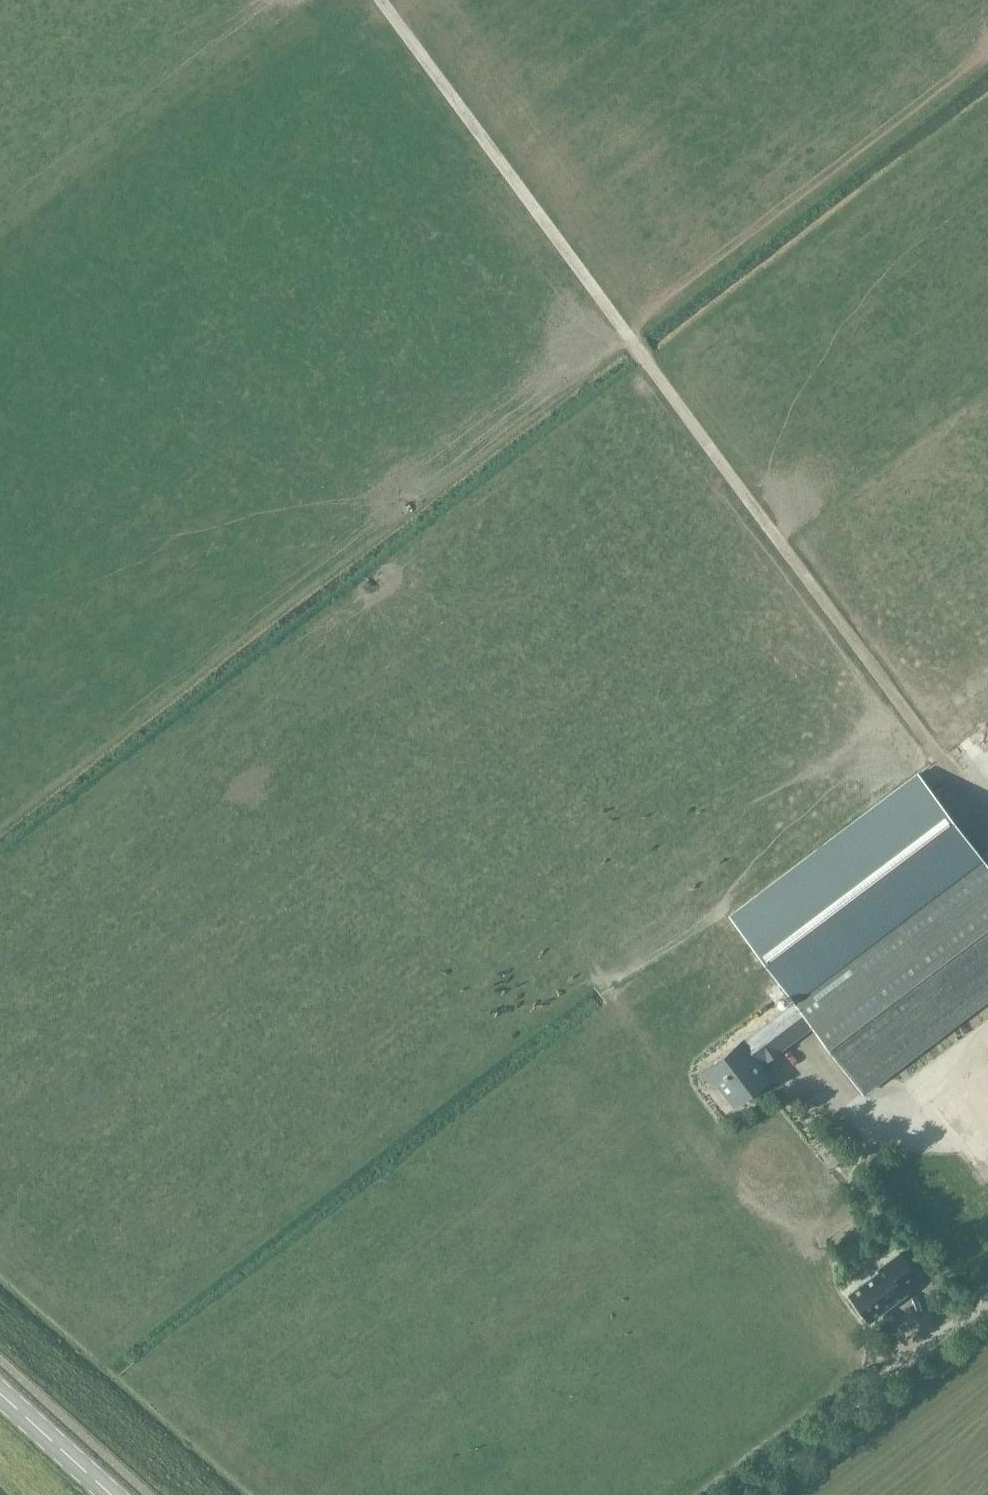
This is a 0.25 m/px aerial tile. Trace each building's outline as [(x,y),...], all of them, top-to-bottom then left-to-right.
[(982,858),(793,1001),(794,1002),(703,1071),(713,1085),(716,1082),(732,1102),(746,1091),(745,1089),(751,1084),(755,1088),(769,1078),(757,1062),(763,1057),(765,1060),(778,1050),(775,1047),(809,1021),(863,1093),(987,999),(987,866),(982,858)] [(889,1155),(898,1164),(905,1156),(896,1148),(889,1155)] [(901,1287),(917,1275),(900,1252),(878,1269),(880,1271),(849,1294),(869,1321),(906,1293),(901,1287)]
